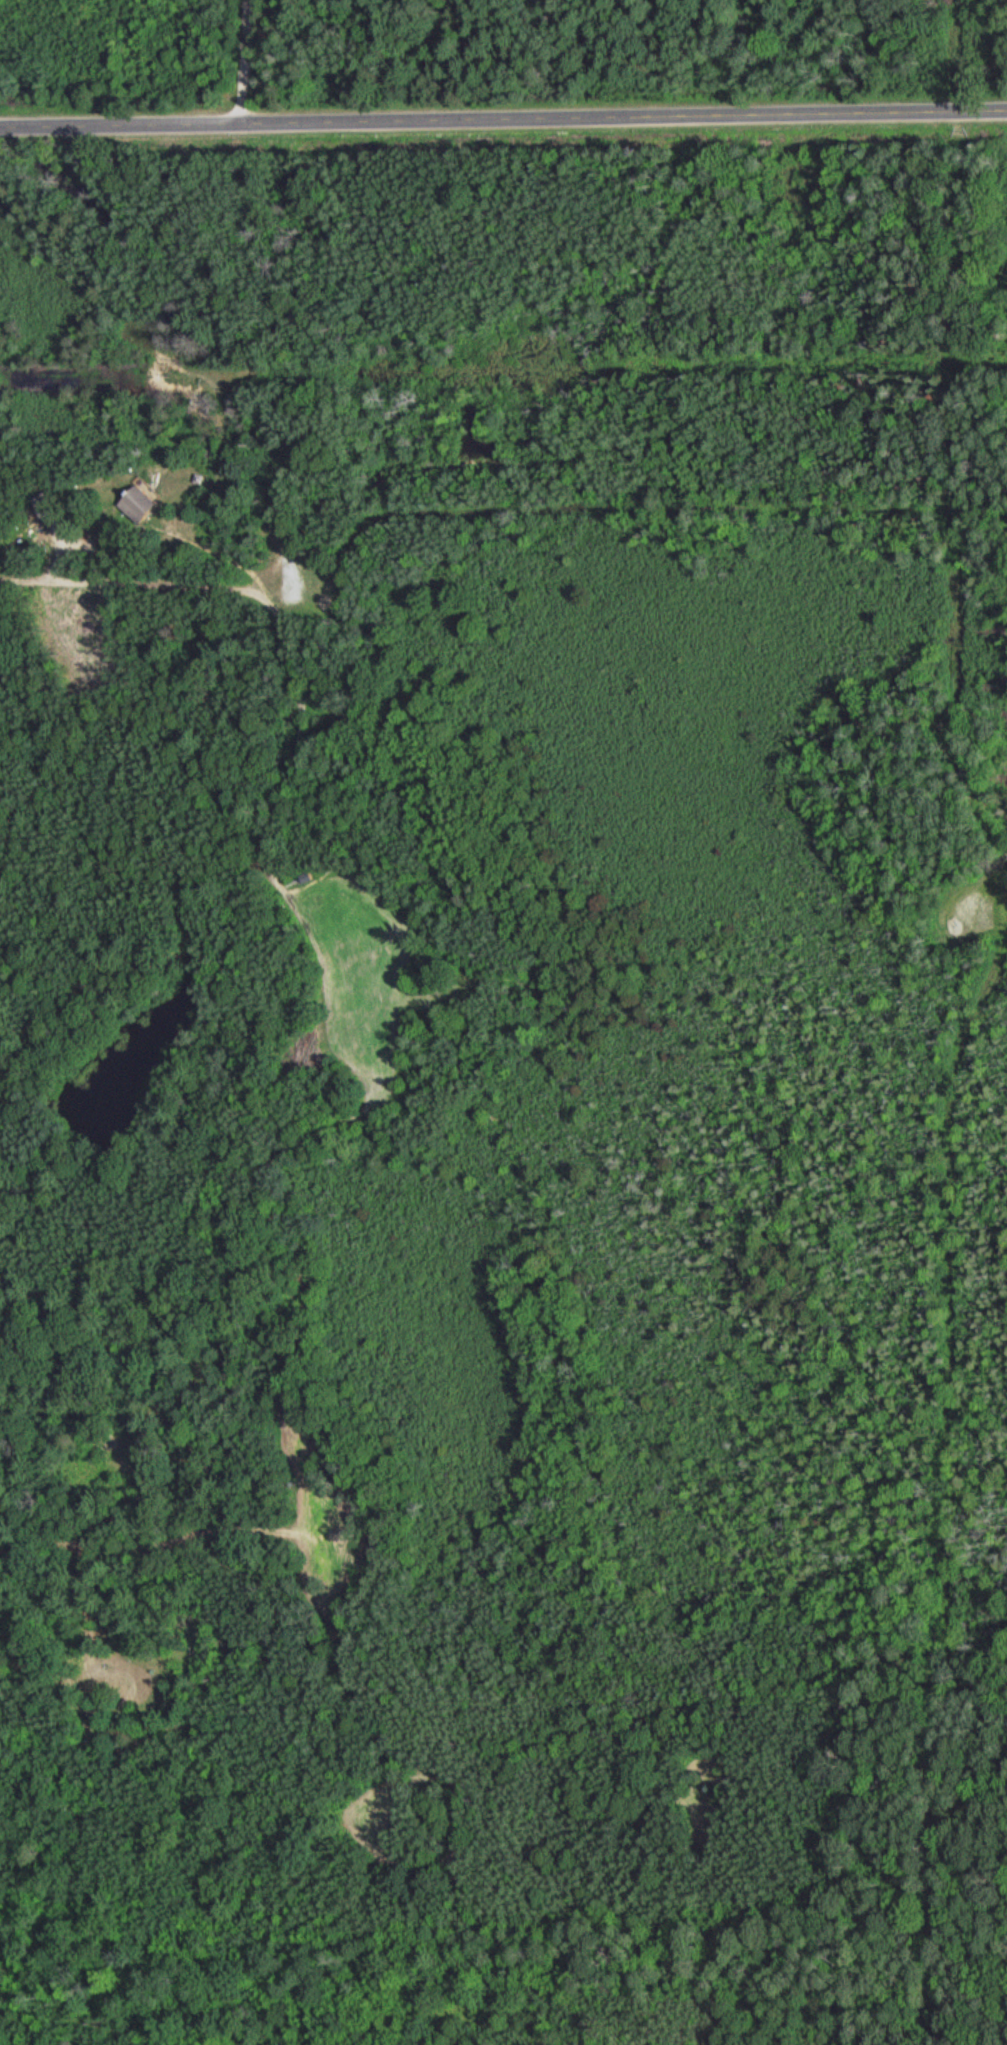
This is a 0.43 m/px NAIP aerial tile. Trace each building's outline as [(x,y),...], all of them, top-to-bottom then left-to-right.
[(135,525),(155,506),(134,483),(114,503),(135,525)]
